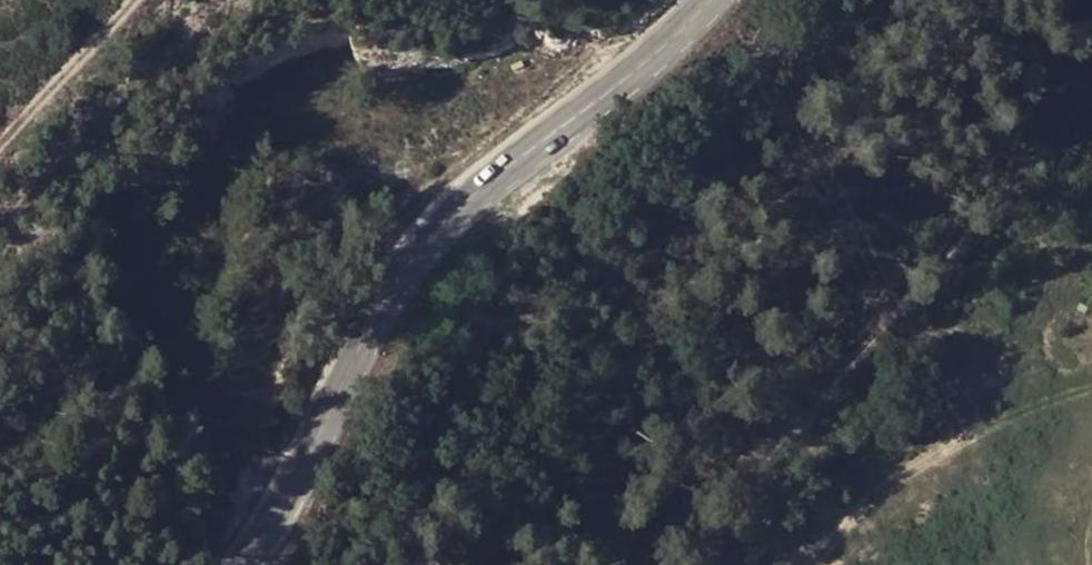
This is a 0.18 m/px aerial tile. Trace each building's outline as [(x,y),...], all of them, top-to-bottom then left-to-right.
[(521,61),(510,66),(513,71),(524,66),(521,61)] [(95,228),(89,224),(83,231),(91,235),(95,228)]
